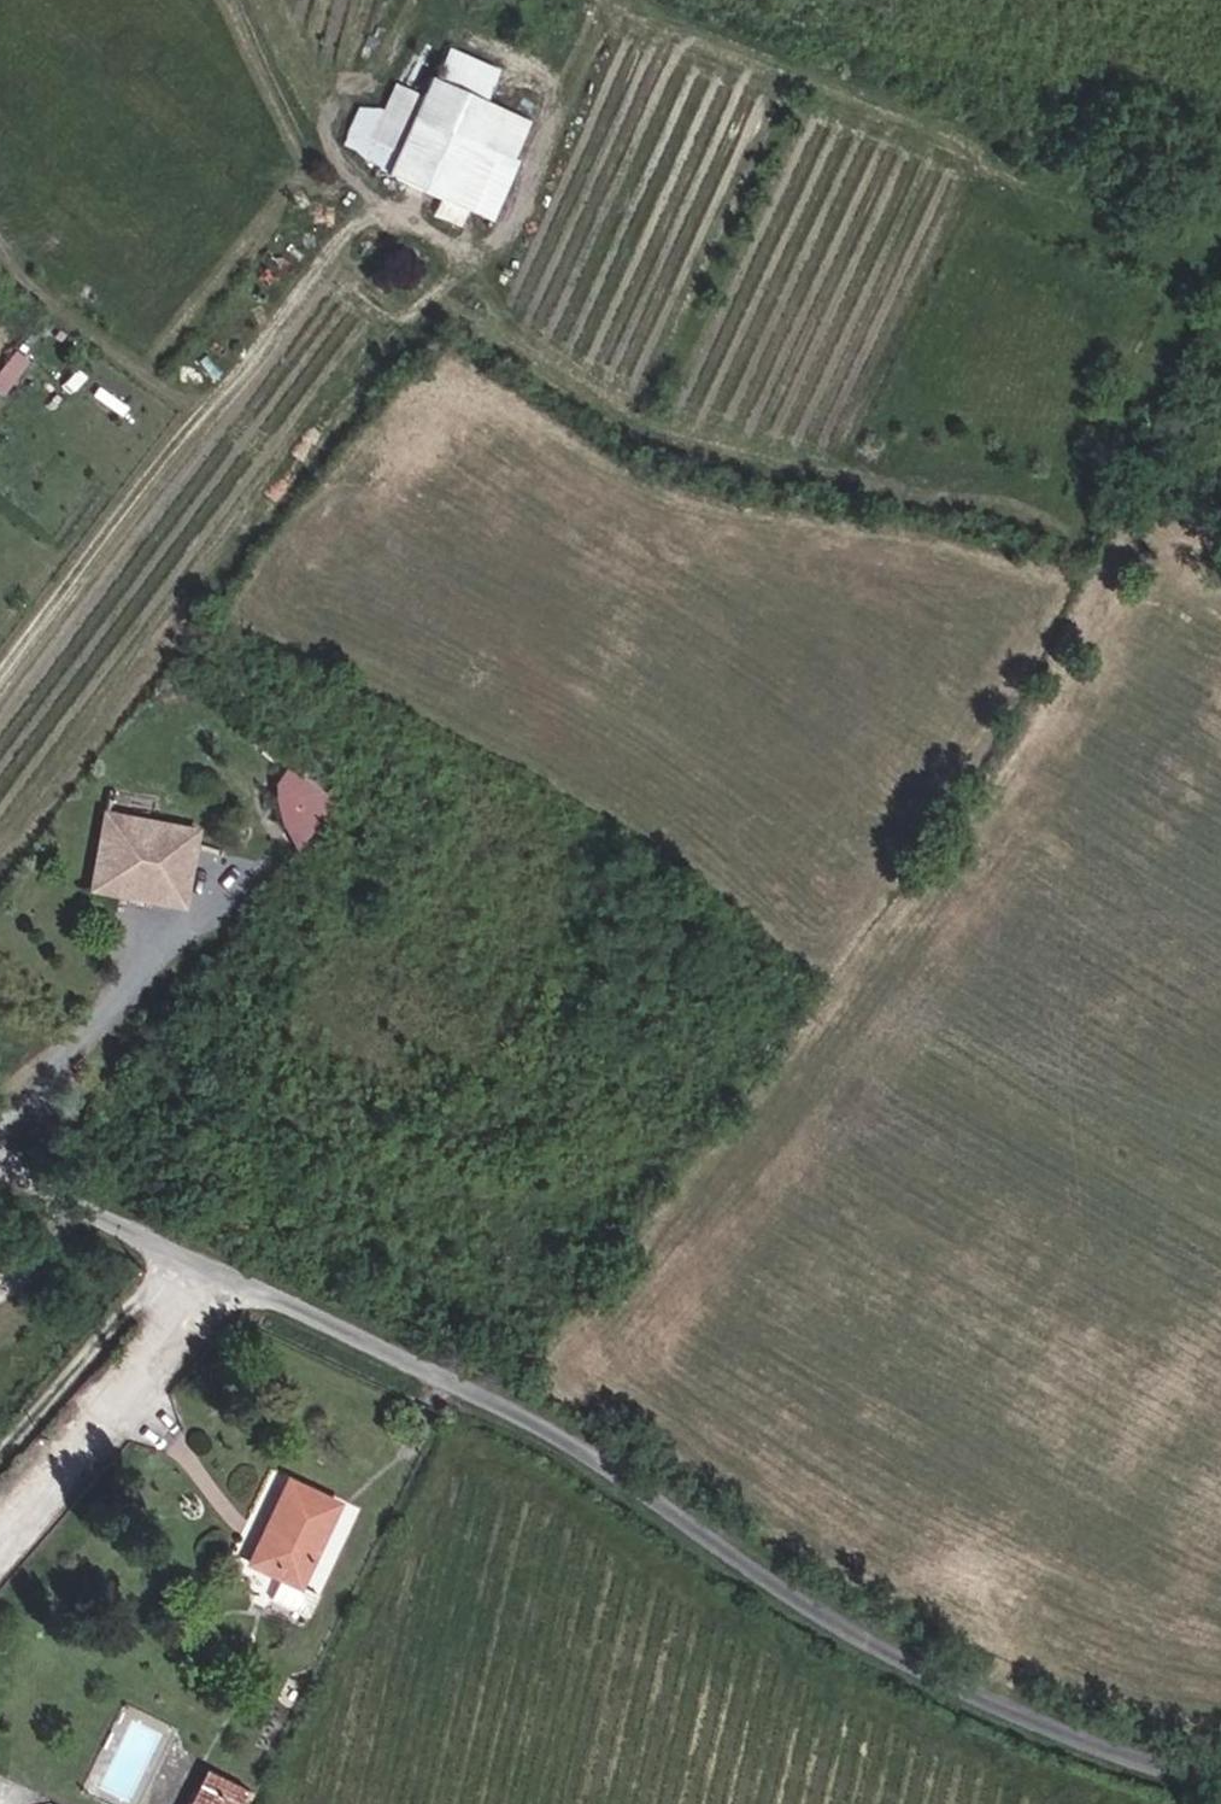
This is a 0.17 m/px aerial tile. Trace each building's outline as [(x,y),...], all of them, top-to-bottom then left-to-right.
[(495,219),(532,115),(488,100),(500,63),(446,44),(429,93),(393,80),(383,109),(359,100),(340,153),(442,189),(433,213),(462,223),(467,209),(495,219)] [(172,887),(184,889),(192,833),(144,824),(147,801),(99,792),(82,892),(169,907),(172,887)] [(299,794),(270,798),(274,819),(303,815),(299,794)] [(169,907),(180,909),(184,889),(172,887),(169,907)] [(317,1594),(297,1584),(335,1502),(284,1479),(246,1564),(279,1578),(269,1598),(306,1615),(317,1594)] [(253,1792),(208,1770),(190,1803),(247,1803),(253,1792)]
